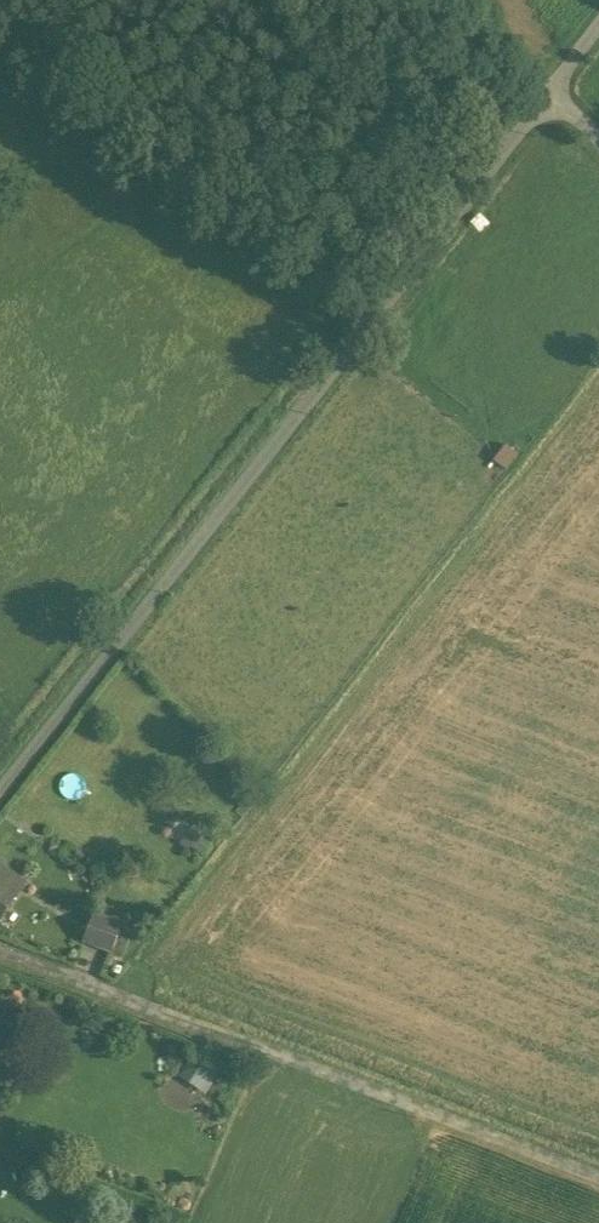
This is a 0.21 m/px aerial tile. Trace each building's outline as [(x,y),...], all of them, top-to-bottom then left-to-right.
[(242,799),(233,811),(242,818),(251,807),(242,799)] [(195,824),(180,843),(199,858),(214,839),(195,824)] [(0,864),(0,915),(24,882),(0,864)] [(112,950),(119,933),(122,923),(94,912),(83,940),(112,950)] [(119,933),(112,950),(123,955),(130,937),(119,933)] [(195,1044),(179,1075),(199,1084),(214,1054),(195,1044)] [(120,1208),(116,1222),(141,1222),(144,1215),(120,1208)]
